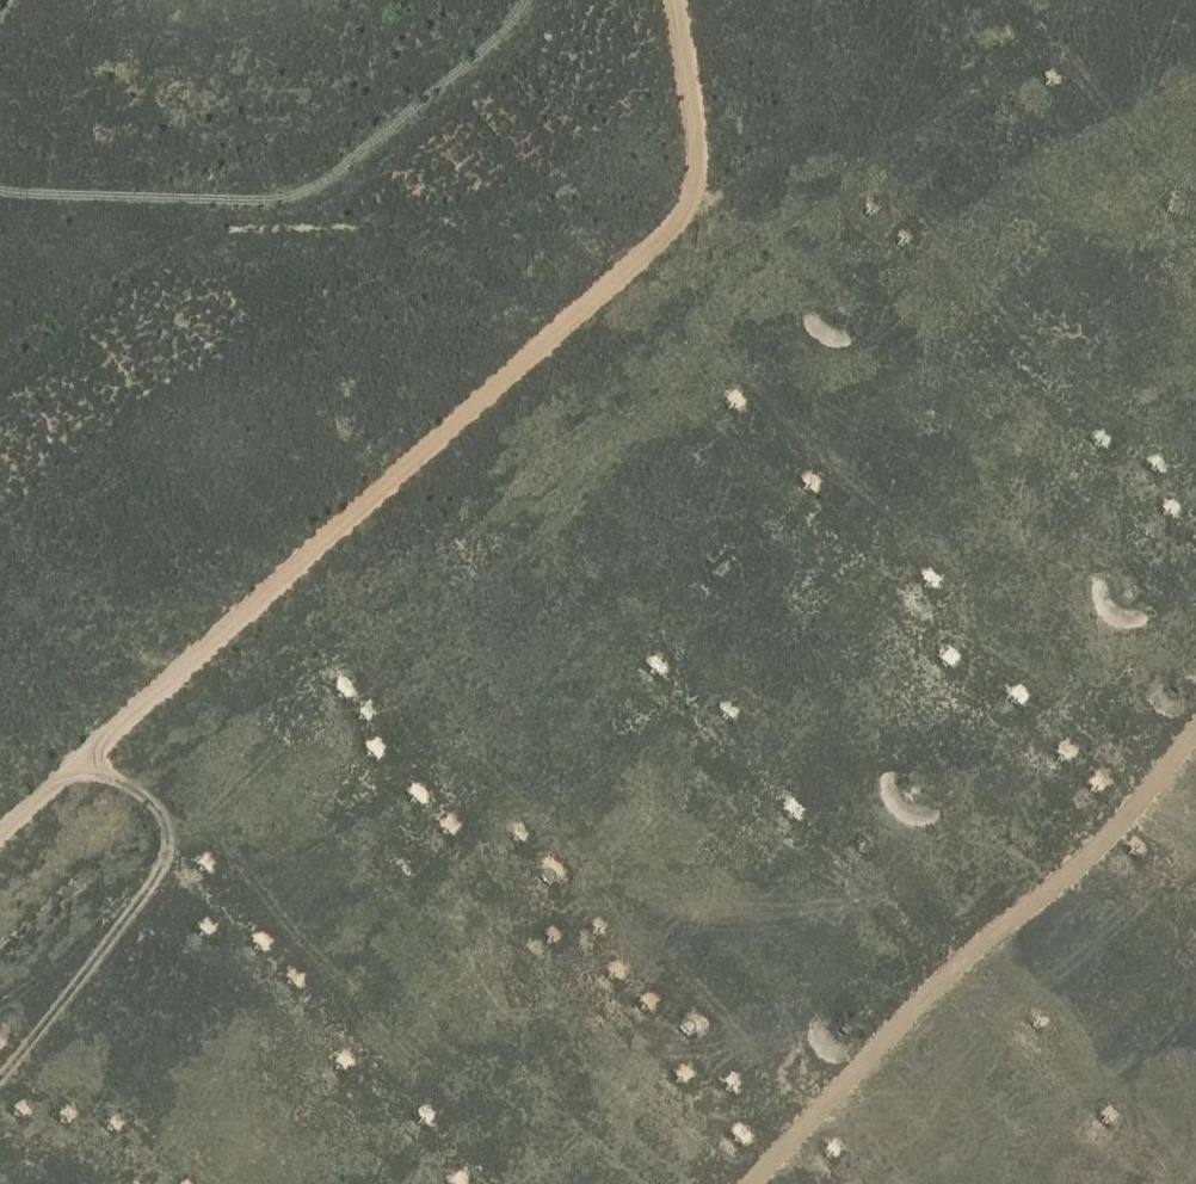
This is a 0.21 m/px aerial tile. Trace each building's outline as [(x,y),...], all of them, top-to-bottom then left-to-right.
[(1063,452),(1056,468),(1070,473),(1077,457),(1063,452)]
